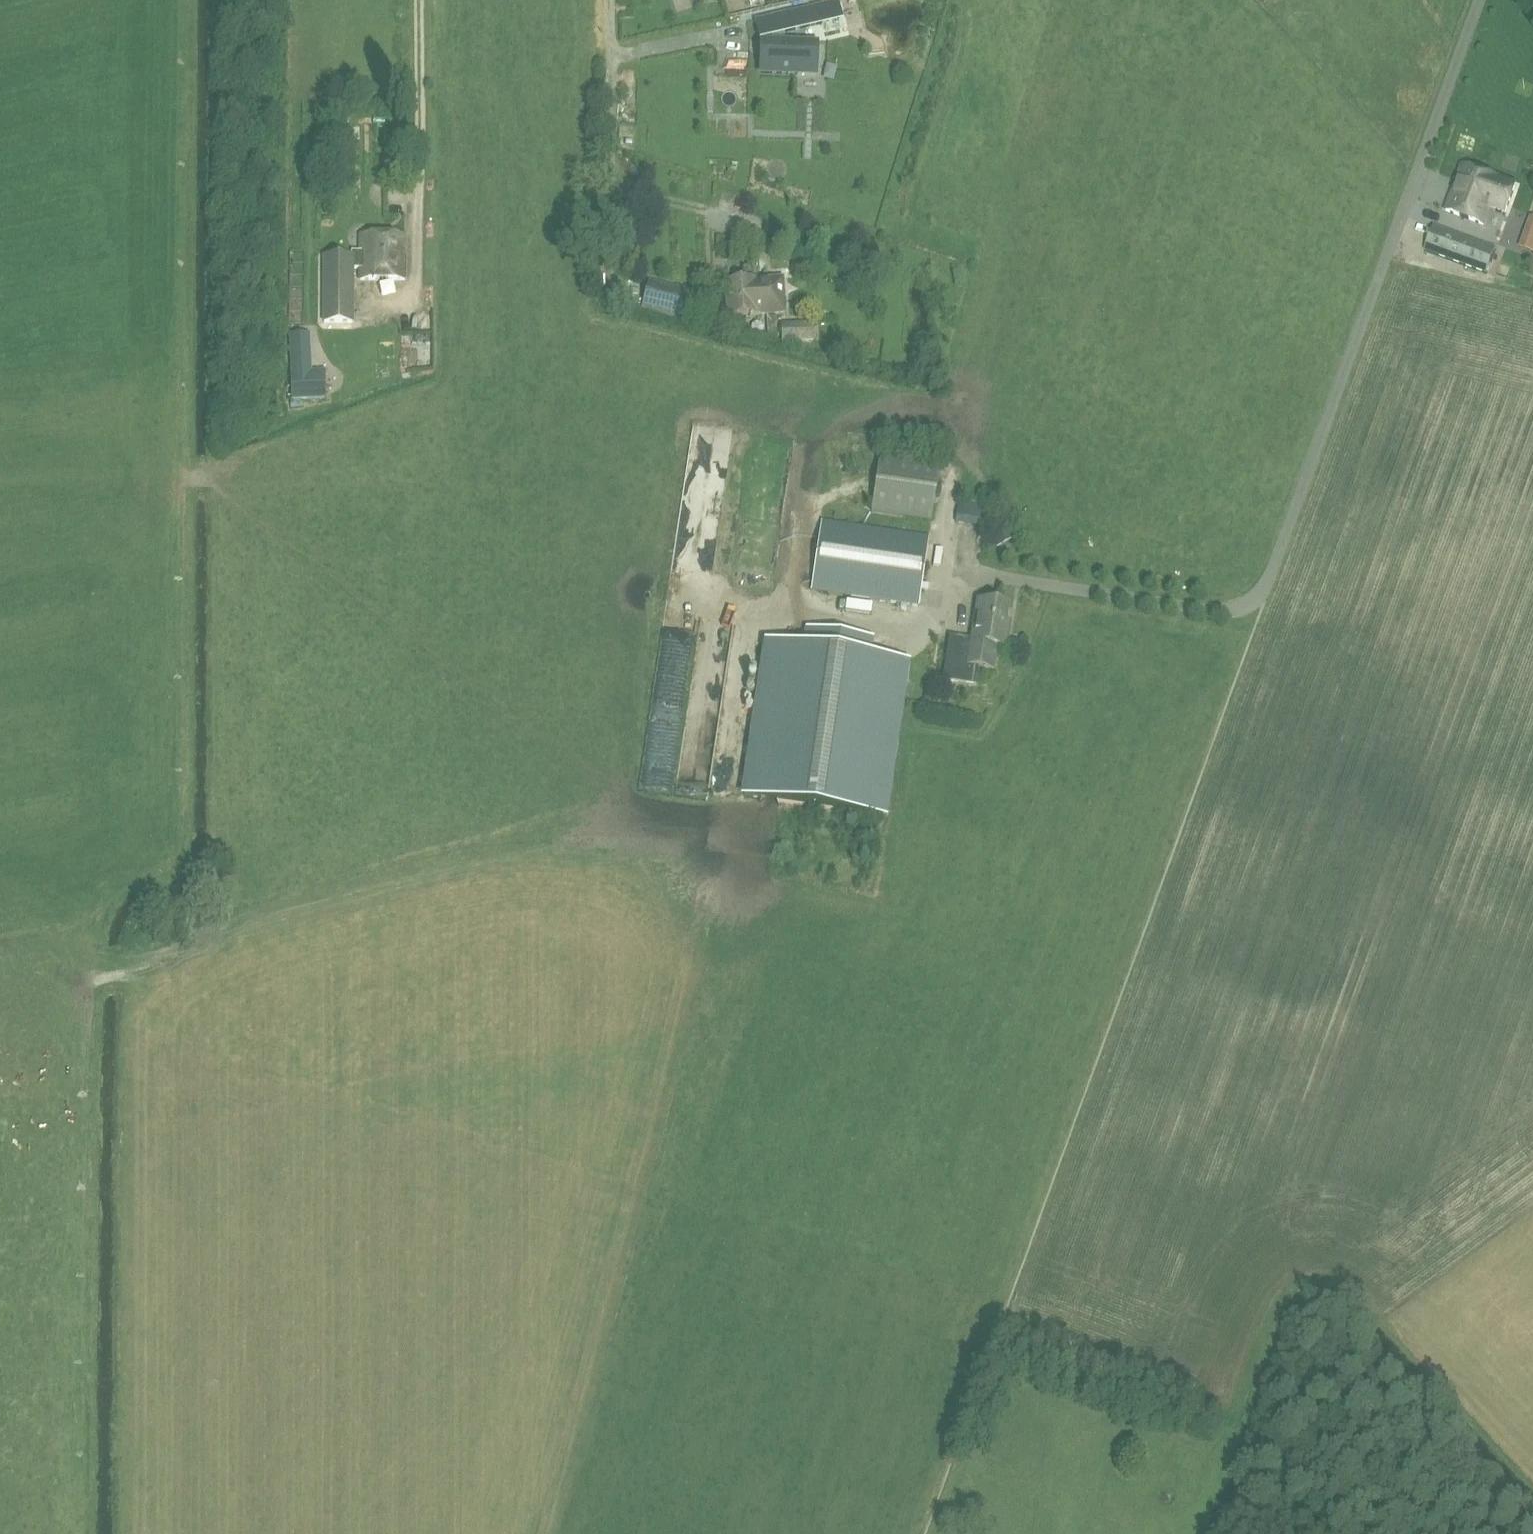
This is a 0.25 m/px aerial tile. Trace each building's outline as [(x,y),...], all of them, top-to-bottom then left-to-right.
[(840,20),(836,2),(756,20),(760,38),(840,20)] [(818,44),(818,42),(759,40),(759,42),(763,42),(763,43),(764,43),(764,52),(761,52),(761,72),(797,73),(797,67),(813,67),(814,43),(818,44)] [(1514,187),(1498,182),(1499,180),(1461,167),(1445,213),(1483,226),(1490,207),(1505,212),(1514,187)] [(1527,216),(1516,247),(1532,253),(1532,219),(1527,216)] [(1425,251),(1487,273),(1494,249),(1434,226),(1425,251)] [(350,250),(350,255),(351,267),(359,267),(359,278),(403,278),(403,234),(359,234),(359,250),(350,250)] [(351,267),(350,255),(323,255),(323,321),(351,321),(351,267)] [(718,316),(727,316),(785,312),(783,277),(725,280),(726,298),(717,298),(714,301),(715,313),(718,316)] [(649,281),(643,306),(682,315),(689,289),(677,286),(676,288),(649,281)] [(784,326),(780,343),(804,348),(808,330),(784,326)] [(305,336),(291,337),(294,401),(326,399),(325,371),(307,372),(305,336)] [(930,521),(938,465),(879,456),(871,512),(930,521)] [(692,497),(713,496),(713,487),(692,488),(692,497)] [(959,502),(957,522),(986,526),(990,507),(959,502)] [(918,602),(928,535),(821,518),(811,585),(918,602)] [(1005,521),(988,530),(993,540),(1010,532),(1005,521)] [(974,683),(976,665),(993,668),(997,645),(1006,647),(1008,631),(1004,630),(1008,604),(978,600),(972,640),(950,637),(944,678),(974,683)] [(766,646),(744,795),(883,815),(905,665),(871,661),(874,643),(812,634),(809,652),(766,646)]
